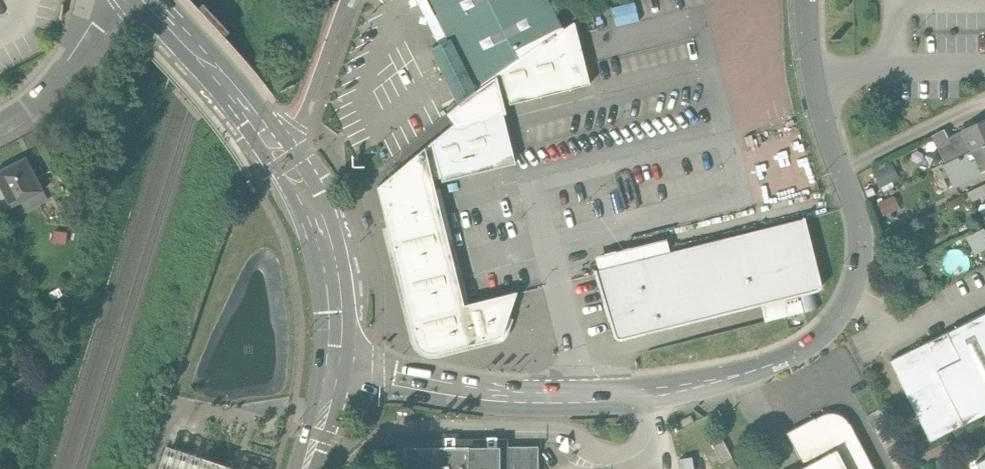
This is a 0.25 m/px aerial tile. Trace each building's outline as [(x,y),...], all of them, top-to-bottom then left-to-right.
[(476,90),(562,30),(547,0),(429,0),(449,40),(476,90)] [(574,22),(476,90),(459,104),(449,112),(456,122),(425,148),(433,180),(515,163),(500,103),(508,101),(509,105),(590,84),(574,22)] [(476,90),(449,40),(440,44),(431,48),(436,58),(459,104),(476,90)] [(946,139),(949,145),(937,151),(943,164),(984,144),(984,120),(946,139)] [(941,165),(951,188),(982,173),(981,170),(984,169),(984,144),(943,164),(941,165)] [(517,292),(464,305),(448,240),(433,180),(425,148),(377,187),(393,250),(415,340),(418,346),(423,351),(430,353),(437,353),(497,337),(501,336),(503,332),(517,292)] [(0,171),(0,183),(12,206),(43,189),(26,157),(0,171)] [(863,172),(857,175),(862,186),(868,184),(863,172)] [(967,193),(971,202),(984,196),(984,185),(967,193)] [(670,253),(637,261),(635,255),(623,258),(624,264),(599,270),(596,271),(596,270),(594,270),(600,289),(614,337),(616,339),(618,340),(620,340),(735,311),(736,311),(761,305),(816,291),(818,291),(820,289),(821,285),(804,217),(803,218),(803,219),(670,253)] [(596,257),(599,270),(624,264),(623,258),(635,255),(637,261),(670,253),(666,240),(596,257)] [(816,291),(761,305),(765,323),(820,308),(816,291)] [(889,362),(930,442),(984,415),(984,314),(889,362)] [(827,413),(821,415),(815,419),(814,418),(787,433),(804,466),(800,468),(874,468),(850,424),(849,424),(846,419),(842,416),(837,414),(832,413),(827,413)] [(691,416),(681,421),(684,427),(694,422),(691,416)] [(732,458),(721,436),(710,442),(721,463),(732,458)] [(497,448),(497,444),(487,444),(487,448),(455,448),(455,444),(445,445),(445,448),(404,449),(405,468),(538,468),(538,447),(497,448)] [(226,466),(226,465),(203,457),(203,458),(165,445),(157,468),(235,468),(226,466)] [(976,464),(979,468),(984,468),(984,459),(976,464)]
